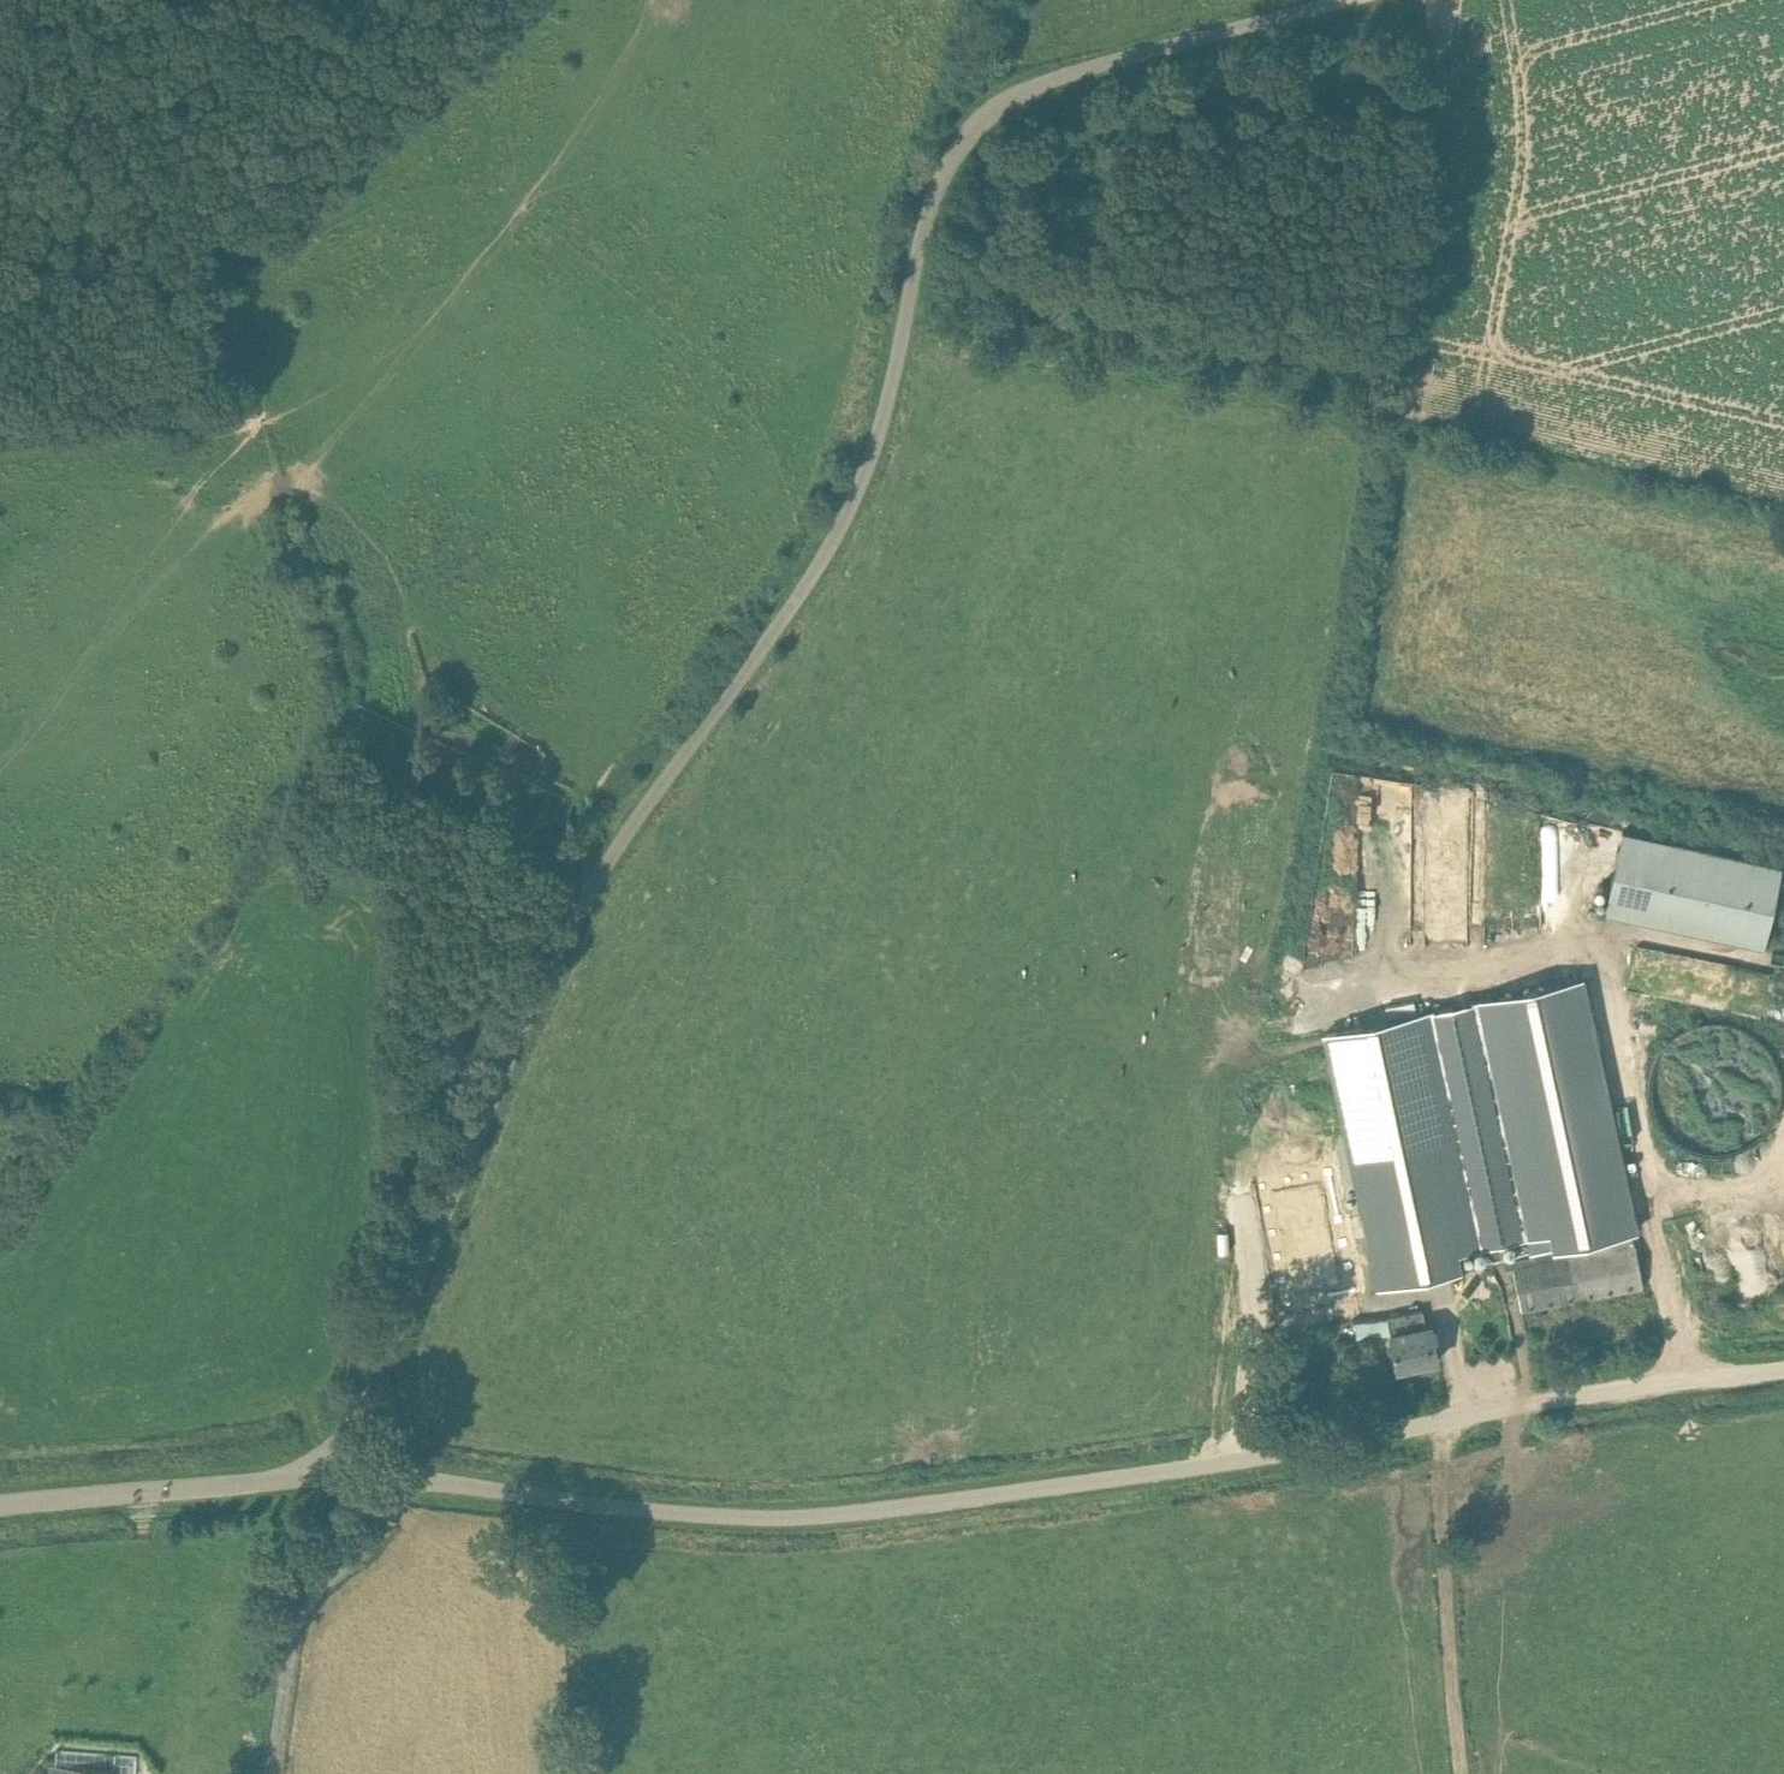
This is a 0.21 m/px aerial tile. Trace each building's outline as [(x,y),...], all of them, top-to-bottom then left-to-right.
[(1416,824),(1422,781),(1362,773),(1353,837),(1393,842),(1396,821),(1416,824)] [(1622,831),(1604,913),(1763,947),(1781,865),(1622,831)] [(1451,924),(1451,947),(1476,947),(1476,923),(1451,924)] [(1582,977),(1324,1033),(1378,1285),(1462,1268),(1458,1251),(1550,1231),(1554,1248),(1637,1230),(1582,977)] [(1330,1169),(1261,1184),(1287,1306),(1356,1291),(1330,1169)] [(1642,1284),(1637,1261),(1633,1237),(1565,1250),(1567,1258),(1452,1279),(1456,1295),(1460,1319),(1642,1284)] [(1439,1359),(1434,1335),(1431,1324),(1426,1325),(1422,1308),(1387,1316),(1393,1344),(1398,1367),(1439,1359)] [(51,1773),(114,1773),(115,1768),(52,1763),(51,1773)]
